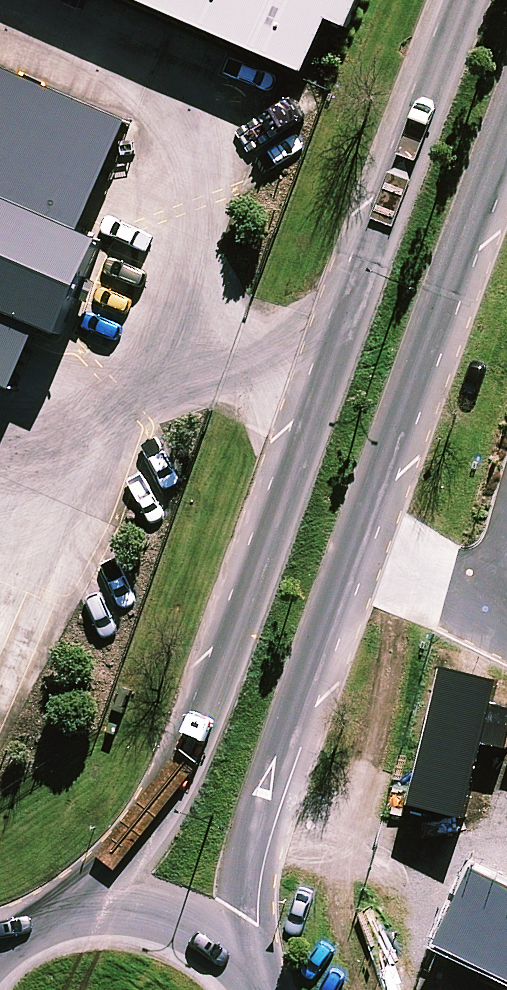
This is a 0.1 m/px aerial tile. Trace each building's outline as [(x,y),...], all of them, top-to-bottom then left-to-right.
[(304,61),(332,0),(166,0),(304,61)] [(12,383),(134,115),(0,55),(0,378),(12,383)]
